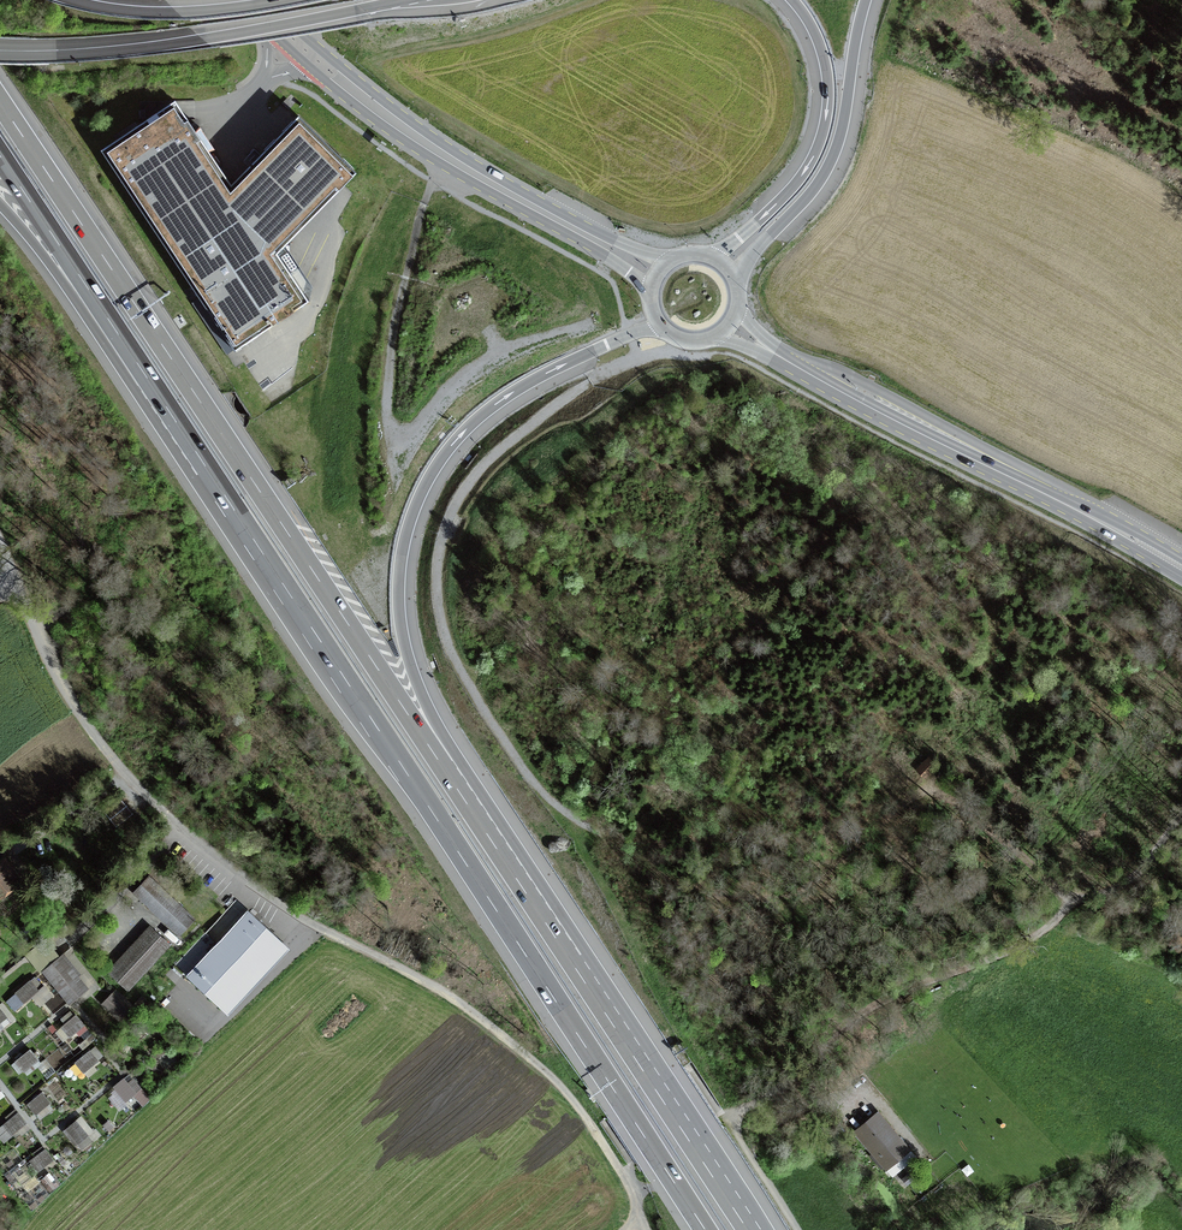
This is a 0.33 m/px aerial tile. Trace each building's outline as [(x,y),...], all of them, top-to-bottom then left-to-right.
[(293,105),(287,98),(282,103),(289,109),(293,105)] [(175,101),(101,150),(234,350),(309,300),(277,253),(357,172),(299,115),(231,184),(175,101)] [(0,861),(0,895),(22,878),(5,857),(0,861)] [(149,876),(134,892),(179,934),(193,919),(149,876)] [(77,911),(67,898),(72,894),(68,889),(63,893),(61,891),(54,896),(71,917),(77,911)] [(289,950),(247,911),(185,978),(227,1017),(289,950)] [(149,926),(108,971),(128,989),(169,945),(149,926)] [(87,988),(61,956),(43,971),(70,1003),(87,988)] [(24,1002),(38,990),(30,980),(16,992),(24,1002)] [(120,1019),(129,1010),(111,993),(102,1002),(120,1019)] [(919,1000),(914,993),(907,999),(912,1006),(919,1000)] [(139,1014),(149,1003),(142,997),(132,1008),(139,1014)] [(61,1026),(69,1036),(84,1024),(76,1014),(61,1026)] [(30,1049),(11,1065),(19,1074),(38,1059),(30,1049)] [(83,1072),(98,1060),(90,1050),(75,1062),(83,1072)] [(125,1100),(135,1092),(123,1078),(114,1086),(125,1100)] [(36,1114),(50,1102),(42,1092),(28,1104),(36,1114)] [(878,1111),(855,1131),(886,1168),(910,1149),(878,1111)] [(4,1124),(12,1134),(26,1122),(18,1112),(4,1124)] [(78,1143),(87,1135),(76,1120),(66,1128),(78,1143)] [(758,1134),(762,1141),(771,1135),(767,1128),(758,1134)] [(38,1170),(53,1159),(45,1149),(30,1160),(38,1170)] [(22,1181),(27,1189),(40,1181),(35,1173),(22,1181)]
